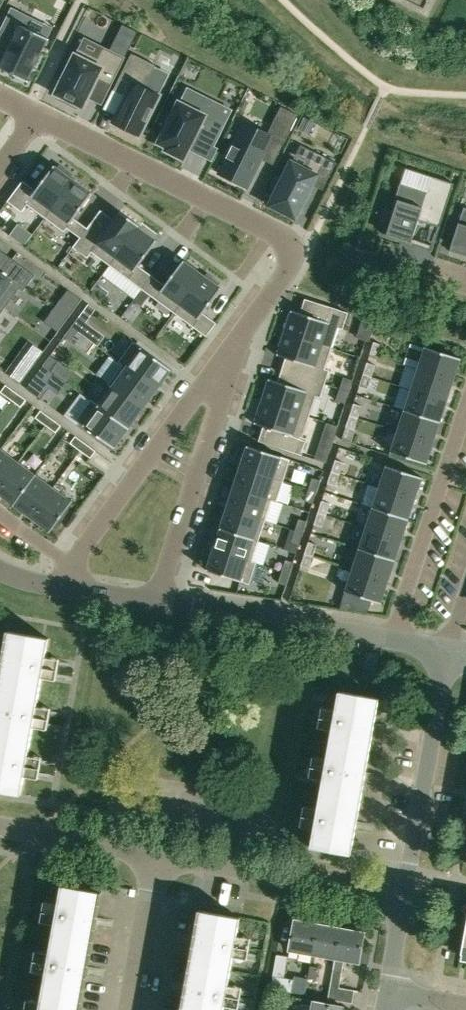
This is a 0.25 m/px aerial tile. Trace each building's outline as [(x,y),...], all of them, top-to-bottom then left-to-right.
[(27,81),(28,80),(27,80),(35,64),(36,65),(37,64),(34,63),(37,57),(40,58),(40,57),(38,56),(47,39),(48,40),(49,39),(48,38),(22,25),(27,14),(11,7),(0,30),(0,32),(13,39),(8,48),(0,65),(0,68),(27,81)] [(123,24),(118,37),(131,43),(137,31),(123,24)] [(56,94),(59,95),(57,99),(77,109),(79,105),(83,107),(97,77),(112,84),(125,57),(104,47),(99,58),(78,48),(56,94)] [(127,96),(114,123),(139,135),(159,95),(144,88),(156,65),(132,53),(113,90),(127,96)] [(179,102),(159,143),(168,147),(166,150),(183,158),(194,137),(213,147),(232,110),(211,99),(204,114),(179,102)] [(278,123),(271,137),(284,143),(291,129),(278,123)] [(242,128),(220,173),(247,186),(269,142),(242,128)] [(315,151),(306,169),(292,162),(270,205),(295,217),(312,184),(323,190),(337,162),(315,151)] [(27,204),(45,217),(73,179),(71,177),(73,174),(60,165),(58,168),(54,165),(36,190),(23,180),(7,201),(22,212),(27,204)] [(418,220),(440,227),(454,183),(431,176),(426,191),(404,184),(389,231),(385,229),(384,234),(411,243),(413,239),(412,238),(418,220)] [(67,228),(80,237),(87,228),(74,218),(93,193),(73,179),(45,217),(64,231),(67,228)] [(450,250),(465,256),(465,207),(464,207),(450,250)] [(101,237),(87,228),(80,237),(73,247),(88,258),(92,252),(110,265),(139,224),(120,210),(101,237)] [(142,289),(152,275),(139,265),(157,240),(139,227),(140,225),(139,224),(110,265),(142,289)] [(5,307),(20,287),(24,290),(35,275),(11,257),(0,271),(0,303),(5,307)] [(165,285),(152,275),(142,289),(174,313),(203,274),(184,260),(165,285)] [(207,336),(217,323),(203,313),(222,288),(218,285),(220,282),(208,273),(205,276),(203,274),(174,313),(207,336)] [(59,330),(82,299),(69,289),(46,320),(59,330)] [(149,295),(143,291),(136,301),(142,305),(149,295)] [(291,312),(284,332),(332,348),(338,328),(343,329),(348,313),(305,298),(300,313),(291,310),(291,312)] [(79,317),(72,326),(78,331),(85,322),(79,317)] [(364,318),(362,325),(374,329),(376,322),(364,318)] [(71,341),(78,331),(72,326),(64,336),(71,341)] [(325,369),(332,348),(284,332),(277,355),(286,358),(282,370),(325,384),(329,370),(325,369)] [(427,338),(418,335),(416,343),(425,346),(427,338)] [(119,361),(157,389),(172,369),(134,341),(119,361)] [(31,342),(7,374),(20,383),(44,351),(31,342)] [(370,353),(378,356),(382,344),(374,342),(370,353)] [(453,380),(460,359),(461,359),(462,358),(425,346),(424,347),(425,348),(418,369),(453,380)] [(50,355),(43,365),(50,370),(57,360),(50,355)] [(143,409),(157,389),(119,361),(118,362),(122,365),(108,383),(143,409)] [(367,362),(363,374),(372,377),(376,365),(367,362)] [(36,375),(26,388),(40,398),(49,386),(59,393),(67,382),(50,370),(43,365),(36,375)] [(411,390),(447,401),(453,380),(418,369),(411,390)] [(325,384),(282,370),(278,381),(269,378),(262,401),(309,416),(316,396),(320,398),(325,384)] [(359,386),(368,388),(372,377),(363,374),(359,386)] [(340,388),(349,391),(352,380),(344,377),(340,388)] [(143,409),(108,383),(108,384),(112,387),(99,405),(91,399),(90,400),(129,428),(143,409)] [(16,392),(6,385),(2,391),(11,398),(16,392)] [(349,391),(340,388),(336,400),(345,403),(349,391)] [(411,390),(405,410),(404,409),(404,410),(441,422),(441,421),(440,421),(447,401),(411,390)] [(11,398),(21,406),(26,399),(16,392),(11,398)] [(76,420),(114,448),(129,428),(90,400),(76,420)] [(303,437),(309,416),(262,401),(254,423),(263,426),(259,441),(302,455),(307,439),(303,437)] [(350,415),(358,418),(362,406),(354,403),(350,415)] [(404,410),(404,411),(398,431),(433,442),(440,422),(441,422),(404,410)] [(51,418),(41,411),(37,417),(46,424),(51,418)] [(350,415),(346,427),(354,429),(358,418),(350,415)] [(51,418),(46,424),(56,431),(61,425),(51,418)] [(427,463),(427,462),(433,442),(398,431),(391,451),(390,451),(390,452),(427,464),(427,463)] [(71,442),(81,449),(85,443),(76,436),(71,442)] [(90,457),(95,450),(85,443),(81,449),(90,457)] [(247,447),(240,466),(283,480),(290,459),(247,445),(247,447)] [(327,458),(330,449),(320,445),(317,455),(327,458)] [(18,462),(1,449),(0,450),(0,487),(18,462)] [(344,462),(335,459),(331,471),(340,474),(344,462)] [(18,462),(0,487),(0,494),(13,504),(13,505),(36,474),(36,473),(35,474),(18,462)] [(415,498),(421,478),(422,478),(423,477),(386,465),(385,466),(386,466),(380,487),(415,498)] [(240,466),(234,487),(277,501),(283,480),(240,466)] [(331,471),(328,483),(336,486),(340,474),(331,471)] [(14,505),(32,518),(54,488),(36,475),(37,474),(36,474),(13,505),(14,505)] [(316,491),(320,480),(312,477),(308,488),(316,491)] [(276,502),(277,501),(234,487),(227,507),(265,520),(272,500),(276,502)] [(409,519),(408,518),(415,498),(380,487),(373,507),(372,506),(372,507),(409,519)] [(71,501),(54,488),(32,518),(49,531),(50,532),(73,501),(72,500),(71,501)] [(312,502),(316,491),(308,488),(304,500),(312,502)] [(322,500),(318,512),(326,515),(330,503),(322,500)] [(265,520),(227,507),(220,528),(259,541),(265,520)] [(409,519),(372,507),(372,508),(373,508),(366,528),(401,539),(408,520),(409,520),(409,519)] [(323,527),(326,515),(318,512),(314,524),(323,527)] [(306,521),(299,518),(295,530),(303,532),(306,521)] [(214,549),(257,563),(257,562),(252,560),(259,541),(220,528),(217,539),(214,549)] [(359,547),(359,548),(396,560),(395,559),(401,539),(366,528),(360,548),(359,547)] [(295,530),(291,541),(299,544),(303,532),(295,530)] [(313,556),(317,544),(309,541),(305,553),(313,556)] [(395,561),(396,560),(359,548),(359,549),(353,569),(388,580),(395,561)] [(257,563),(214,549),(207,570),(250,584),(257,563)] [(301,565),(309,568),(313,556),(305,553),(301,565)] [(285,559),(282,571),(289,573),(293,562),(285,559)] [(345,591),(382,603),(382,602),(381,602),(388,580),(353,569),(346,590),(345,590),(345,591)] [(286,585),(289,573),(282,571),(278,582),(286,585)] [(61,885),(52,937),(92,944),(101,893),(102,892),(100,891),(100,892),(61,885)] [(200,910),(190,962),(231,970),(240,917),(201,910),(200,909),(200,910)] [(313,953),(318,924),(294,920),(289,949),(313,953)] [(336,957),(341,928),(318,924),(313,953),(336,957)] [(340,988),(345,959),(360,961),(365,932),(341,928),(336,957),(328,998),(353,1002),(355,991),(340,988)] [(52,937),(42,989),(83,996),(92,944),(52,937)] [(288,955),(276,953),(270,987),(293,992),(295,979),(284,977),(288,955)] [(182,1009),(223,1009),(231,970),(190,962),(182,1009)] [(308,979),(317,981),(319,966),(311,965),(308,979)] [(39,1009),(80,1009),(83,996),(42,989),(39,1009)] [(343,1005),(313,1000),(312,1009),(342,1009),(343,1005)]
